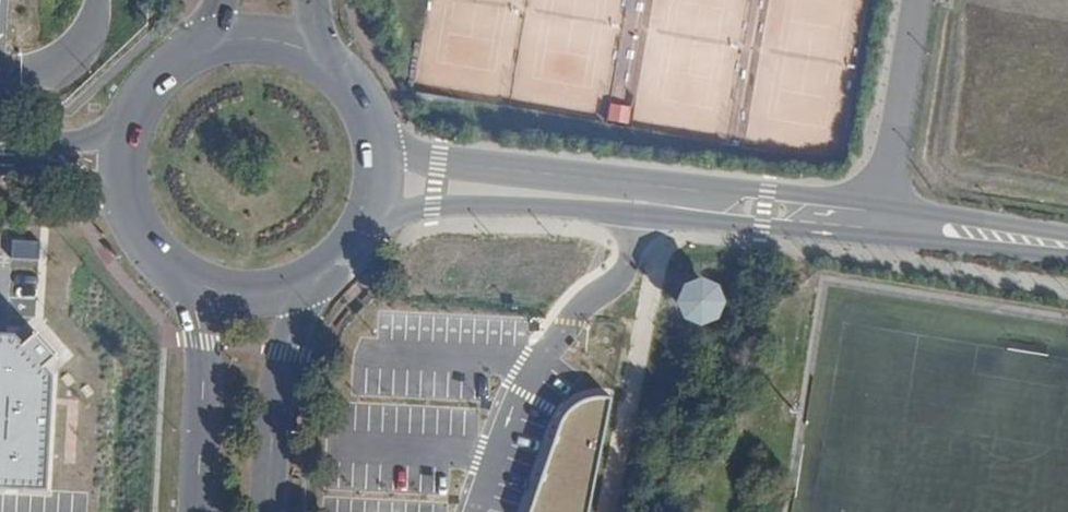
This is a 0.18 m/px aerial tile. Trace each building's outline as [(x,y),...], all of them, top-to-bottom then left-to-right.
[(699,287),(687,292),(683,303),(688,315),(699,320),(710,315),(715,304),(710,292),(699,287)] [(0,335),(0,489),(44,491),(50,374),(41,365),(54,351),(35,332),(22,345),(12,336),(0,335)] [(615,397),(586,396),(569,409),(557,427),(531,511),(590,511),(615,397)]
